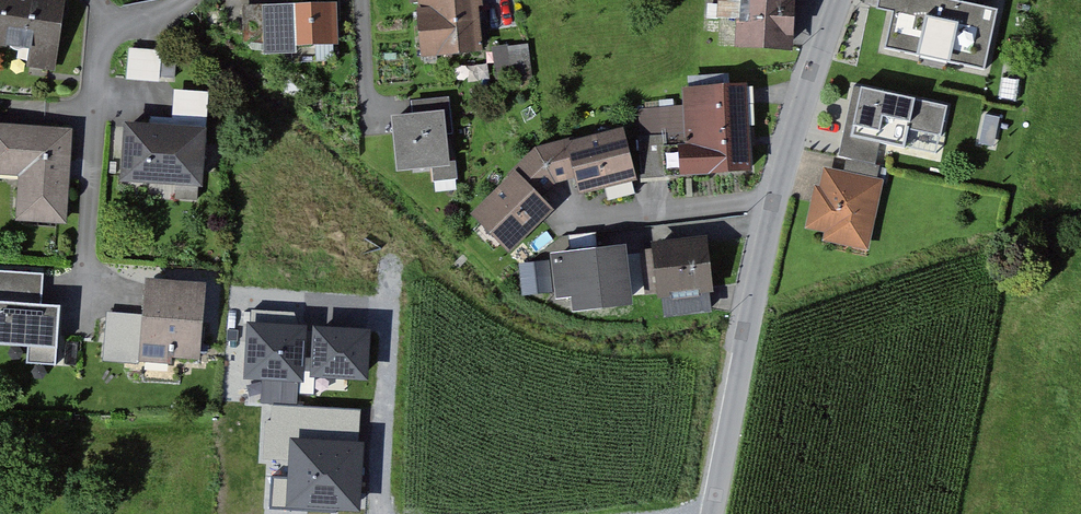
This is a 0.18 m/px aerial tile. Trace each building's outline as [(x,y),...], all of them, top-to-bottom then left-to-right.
[(41,45),(38,63),(62,66),(72,0),(0,0),(0,39),(41,45)] [(434,54),(494,49),(490,0),(430,0),(434,54)] [(749,42),(801,47),(805,0),(731,0),(726,63),(747,64),(749,42)] [(990,67),(1002,9),(961,0),(884,0),(882,8),(898,11),(891,46),(990,67)] [(344,3),(252,6),(253,40),(275,39),(275,51),(305,50),(305,42),(322,42),(340,41),(345,41),(344,3)] [(322,59),(340,58),(340,41),(322,42),(322,59)] [(538,73),(535,44),(500,48),(504,78),(538,73)] [(169,49),(136,47),(134,79),(167,81),(169,49)] [(695,88),(696,107),(648,110),(652,177),(763,171),(758,84),(695,88)] [(880,163),(884,143),(944,155),(954,106),(860,87),(846,156),(880,163)] [(181,104),(180,118),(158,116),(158,126),(214,129),(216,91),(182,88),(181,104)] [(458,95),(419,99),(420,106),(421,113),(453,110),(455,133),(461,132),(458,95)] [(421,113),(401,115),(407,168),(441,165),(458,163),(458,160),(455,133),(453,110),(421,113)] [(158,126),(134,124),(131,178),(210,183),(214,129),(158,126)] [(78,131),(0,126),(0,171),(30,172),(27,217),(72,220),(78,131)] [(564,180),(588,174),(592,191),(646,177),(634,129),(584,142),(583,138),(546,147),(564,180)] [(561,210),(547,196),(564,180),(546,147),(520,172),(523,175),(485,213),(520,249),(561,210)] [(466,178),(464,160),(458,160),(458,163),(441,165),(442,180),(466,178)] [(850,173),(887,181),(889,168),(853,160),(850,173)] [(830,240),(872,249),(887,181),(850,173),(831,169),(826,189),(822,188),(813,228),(832,232),(830,240)] [(713,237),(667,242),(667,248),(672,291),(675,315),(721,309),(713,237)] [(587,309),(644,302),(638,246),(565,254),(570,296),(585,294),(587,309)] [(667,248),(649,250),(654,293),(672,291),(667,248)] [(557,261),(529,264),(532,293),(560,290),(557,261)] [(0,269),(0,301),(46,303),(46,288),(47,271),(0,269)] [(213,285),(157,280),(156,296),(150,359),(173,361),(174,351),(207,354),(213,285)] [(0,301),(0,343),(35,345),(63,346),(65,304),(46,303),(0,301)] [(150,313),(120,311),(117,336),(148,339),(150,313)] [(34,362),(62,363),(63,346),(35,345),(34,362)]
